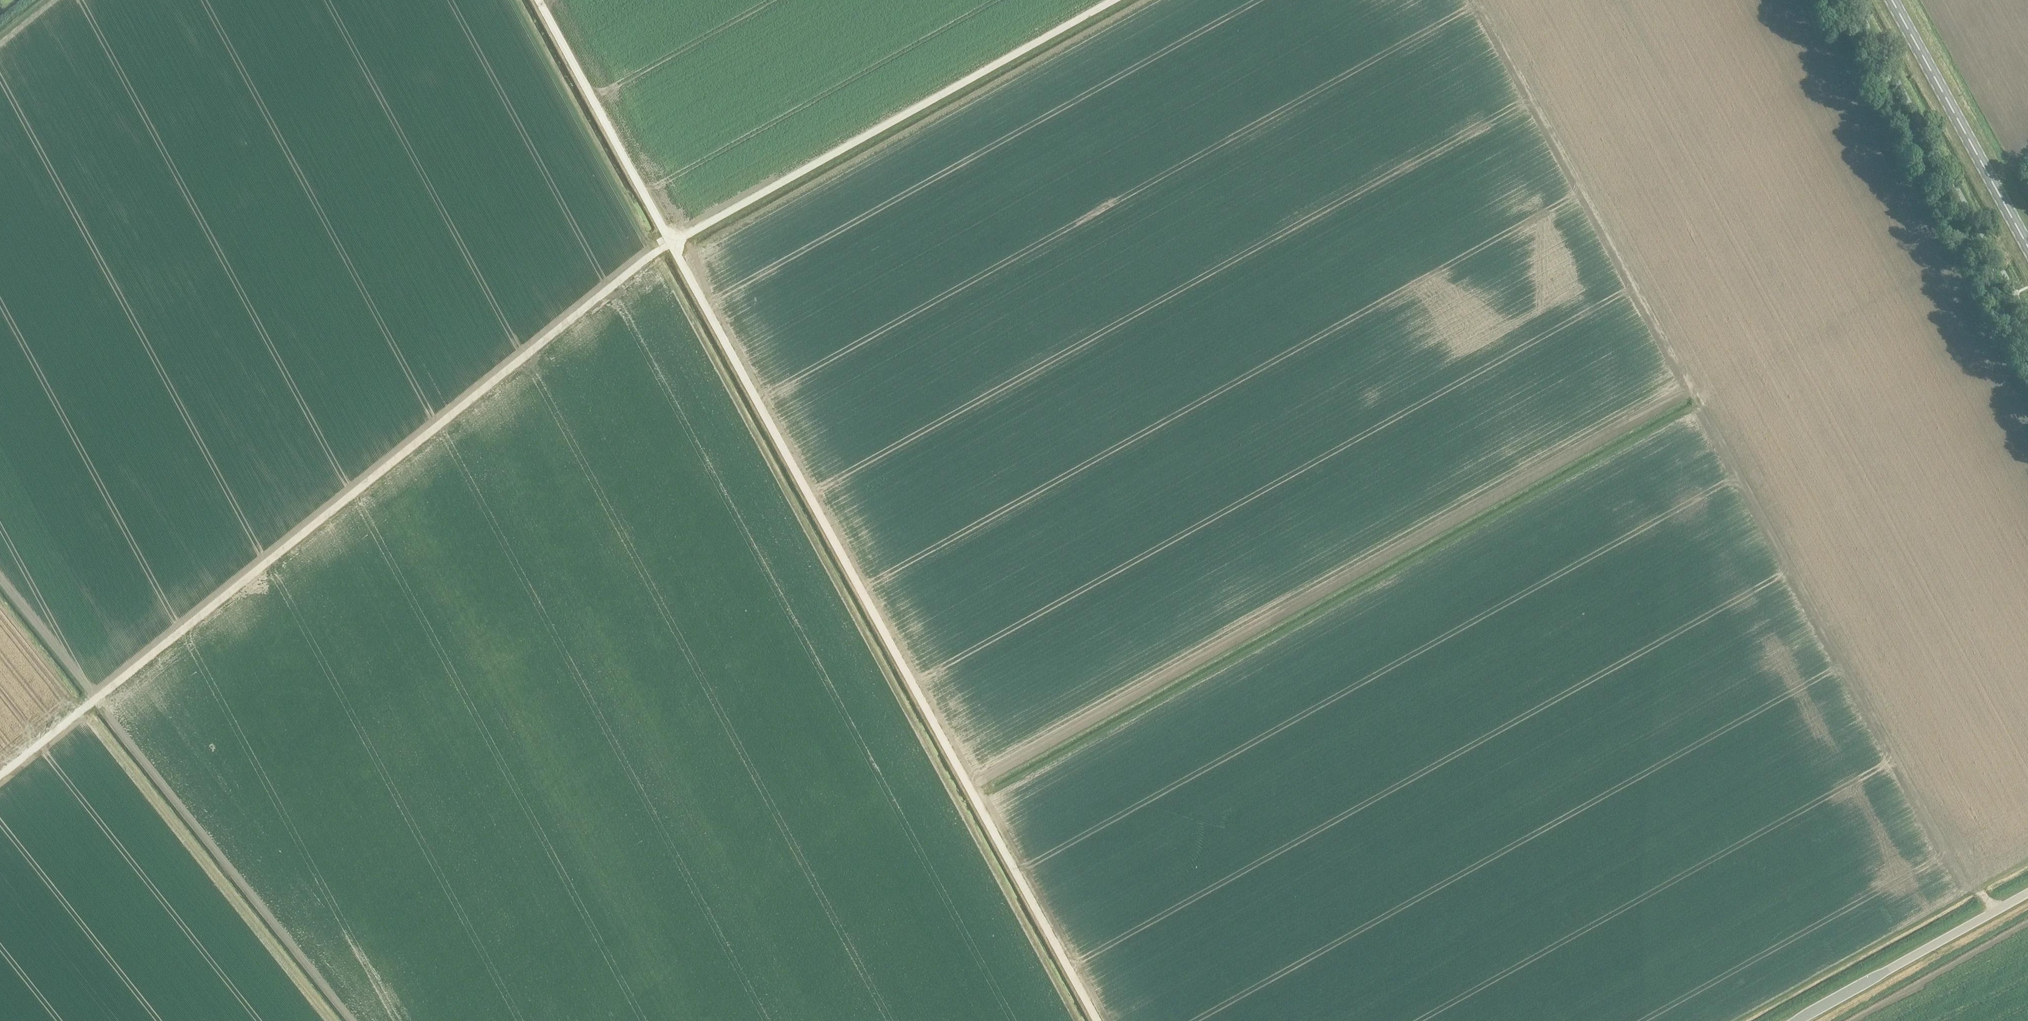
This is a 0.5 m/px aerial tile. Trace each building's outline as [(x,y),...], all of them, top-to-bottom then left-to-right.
[(130,682),(137,678),(134,673),(127,677),(130,682)] [(123,688),(128,685),(125,679),(120,683),(123,688)]
